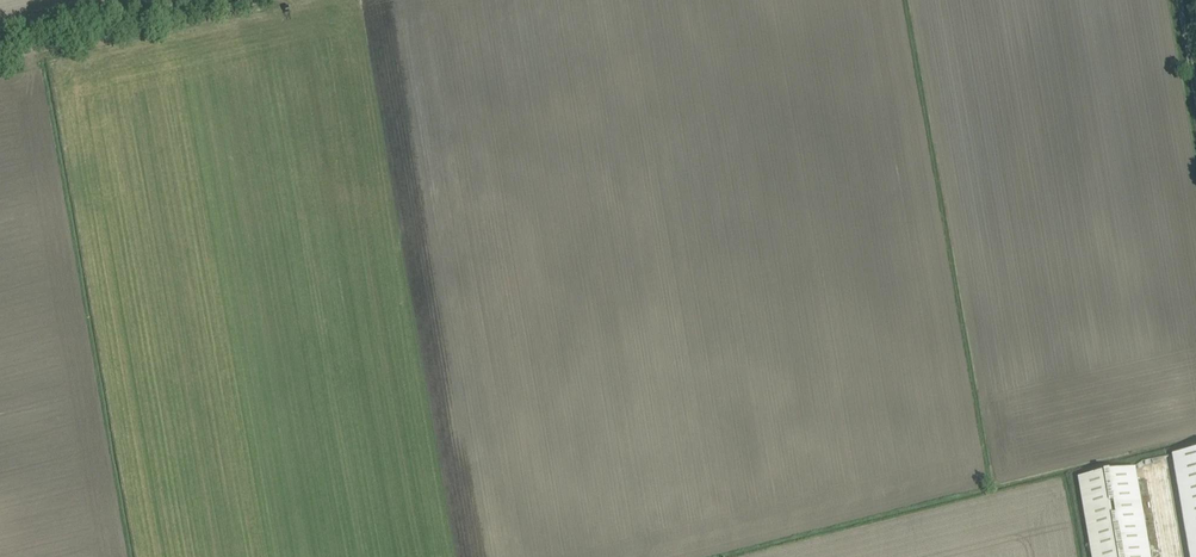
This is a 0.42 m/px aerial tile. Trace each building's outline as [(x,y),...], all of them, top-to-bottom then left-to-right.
[(1173,456),(1190,556),(1195,556),(1195,451),(1173,456)] [(1160,556),(1183,556),(1168,464),(1145,468),(1160,556)] [(1093,556),(1151,556),(1136,468),(1080,478),(1093,556)]
